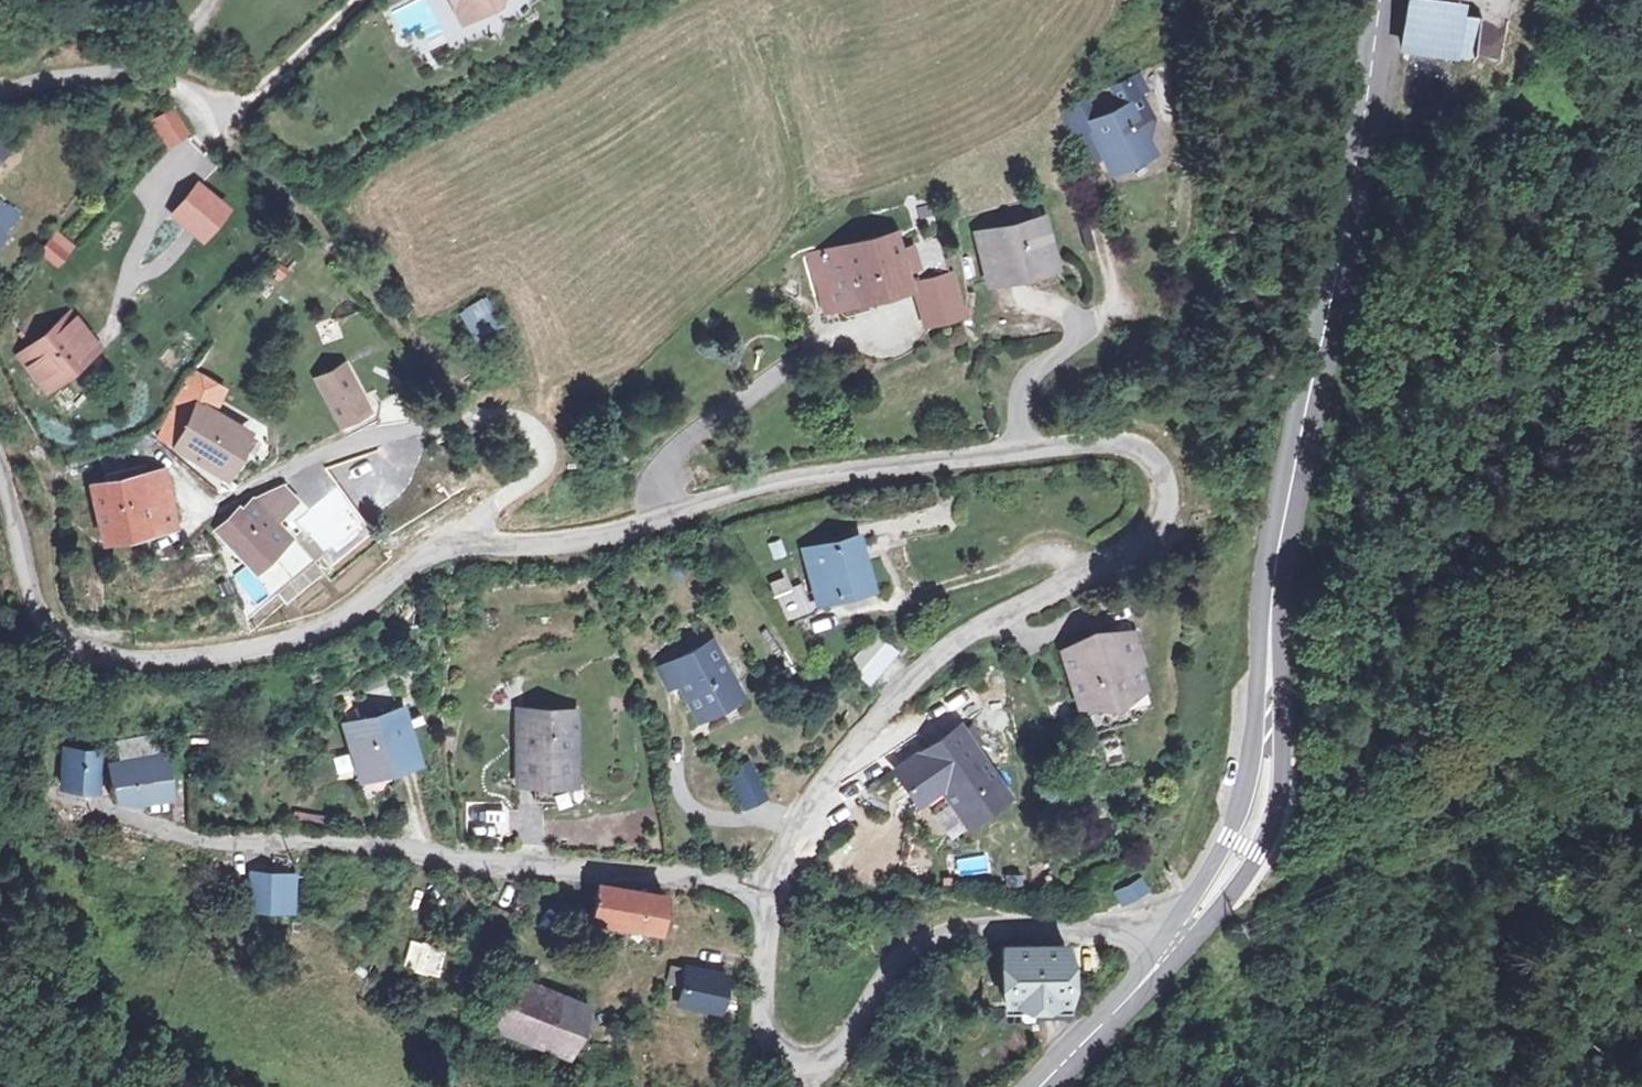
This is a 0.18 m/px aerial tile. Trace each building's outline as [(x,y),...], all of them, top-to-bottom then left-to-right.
[(476,11),(493,0),(468,0),(476,11)] [(1456,5),(1410,0),(1404,44),(1450,49),(1455,13),(1456,5)] [(1479,17),(1455,13),(1450,49),(1450,52),(1474,55),(1479,17)] [(1084,104),(1063,115),(1077,140),(1081,138),(1090,134),(1105,161),(1110,170),(1153,147),(1146,135),(1153,113),(1131,108),(1127,101),(1094,120),(1084,104)] [(183,124),(176,113),(158,124),(165,135),(175,150),(193,139),(183,124)] [(250,125),(238,132),(249,149),(260,141),(250,125)] [(16,146),(0,131),(0,163),(16,146)] [(1090,134),(1081,138),(1096,166),(1105,161),(1090,134)] [(196,187),(174,214),(201,236),(223,209),(196,187)] [(0,205),(0,218),(15,232),(29,216),(17,206),(7,197),(0,205)] [(17,206),(29,216),(32,213),(21,202),(17,206)] [(15,232),(0,218),(0,248),(15,232)] [(1046,218),(982,231),(993,284),(1031,276),(1029,266),(1055,261),(1046,218)] [(889,233),(808,260),(816,287),(822,285),(847,277),(856,305),(907,289),(894,248),(889,233)] [(937,235),(894,248),(907,289),(918,286),(950,276),(937,235)] [(64,238),(56,249),(72,265),(82,255),(64,238)] [(1055,261),(1029,266),(1031,276),(1057,271),(1055,261)] [(950,276),(918,286),(930,323),(962,314),(950,276)] [(847,277),(822,285),(830,311),(830,313),(856,305),(847,277)] [(822,285),(816,287),(824,313),(830,311),(822,285)] [(488,294),(459,310),(475,339),(504,323),(488,294)] [(69,311),(15,348),(43,389),(96,351),(69,311)] [(314,375),(342,426),(369,411),(341,360),(314,375)] [(238,425),(193,402),(171,445),(216,468),(238,425)] [(162,469),(82,487),(94,543),(173,522),(162,469)] [(283,485),(255,495),(275,519),(297,501),(283,485)] [(248,569),(270,549),(288,534),(275,519),(255,495),(236,509),(213,527),(248,569)] [(860,537),(807,550),(819,598),(866,586),(860,561),(865,559),(860,537)] [(325,567),(286,597),(294,607),(334,577),(325,567)] [(792,572),(770,581),(785,621),(807,612),(792,572)] [(1082,638),(1059,644),(1075,696),(1094,691),(1111,700),(1116,686),(1144,679),(1137,655),(1144,653),(1135,623),(1107,631),(1092,622),(1082,638)] [(903,652),(881,633),(857,662),(877,687),(903,652)] [(711,644),(671,663),(681,682),(696,713),(738,693),(711,644)] [(671,663),(661,668),(671,687),(681,682),(671,663)] [(1075,696),(1083,727),(1128,715),(1124,702),(1148,695),(1144,679),(1116,686),(1111,700),(1094,691),(1075,696)] [(397,709),(346,724),(358,764),(389,755),(393,766),(412,761),(397,709)] [(571,710),(513,714),(517,784),(540,783),(539,775),(560,773),(561,781),(576,780),(571,710)] [(894,764),(916,796),(938,781),(963,817),(1005,790),(959,721),(894,764)] [(1101,738),(1108,765),(1126,760),(1119,733),(1101,738)] [(169,742),(125,745),(126,762),(171,760),(169,742)] [(104,755),(69,753),(67,788),(102,789),(104,755)] [(126,762),(116,763),(120,803),(174,803),(171,760),(126,762)] [(752,810),(770,801),(753,765),(735,774),(752,810)] [(539,775),(540,783),(517,784),(518,795),(535,793),(577,790),(576,780),(561,781),(560,773),(539,775)] [(535,793),(536,804),(583,801),(582,790),(577,790),(535,793)] [(283,876),(250,875),(247,909),(281,914),(282,902),(283,876)] [(296,877),(283,876),(282,902),(295,903),(296,877)] [(1141,879),(1131,884),(1138,897),(1148,892),(1141,879)] [(1138,897),(1131,884),(1116,891),(1122,905),(1138,897)] [(672,894),(600,887),(597,919),(668,924),(672,894)] [(448,954),(411,939),(401,963),(438,978),(448,954)] [(1069,944),(1010,950),(1010,977),(1010,1006),(1069,1004),(1069,944)] [(728,964),(688,963),(687,999),(725,999),(728,964)] [(1010,1006),(1010,977),(990,977),(990,1006),(1010,1006)] [(593,1006),(521,978),(499,1031),(569,1058),(593,1006)] [(1069,1004),(1010,1006),(1010,1016),(1077,1013),(1077,1003),(1069,1004)]
